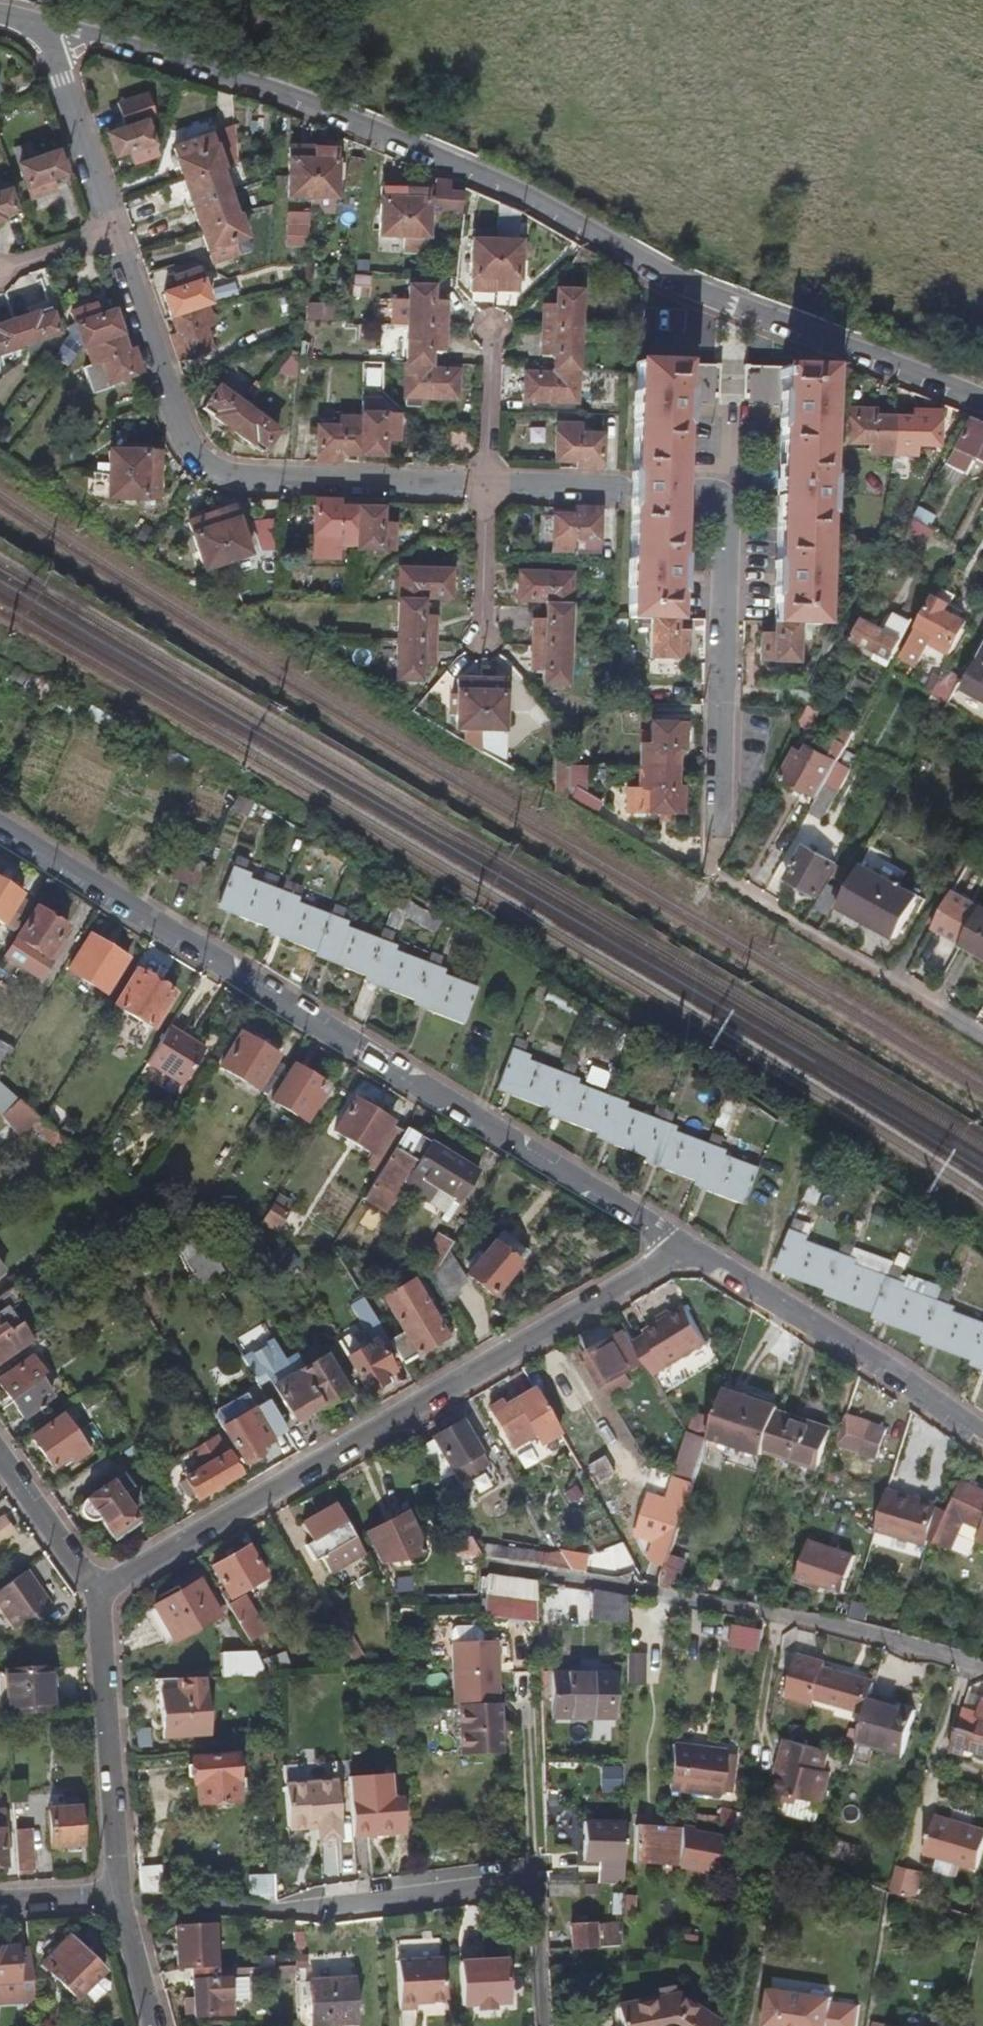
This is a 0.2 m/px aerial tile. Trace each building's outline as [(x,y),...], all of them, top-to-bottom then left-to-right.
[(159,157),(147,122),(162,116),(154,94),(122,105),(130,128),(113,134),(120,156),(131,153),(135,165),(159,157)] [(239,131),(177,150),(189,183),(224,171),(243,165),(239,131)] [(26,165),(37,198),(61,190),(57,178),(69,174),(61,152),(41,159),(36,144),(20,149),(26,165)] [(316,199),(318,150),(292,149),(290,199),(316,199)] [(340,200),(342,151),(318,150),(316,199),(315,216),(333,217),(333,200),(340,200)] [(233,196),(224,171),(189,183),(197,208),(233,196)] [(409,236),(411,189),(385,188),(384,237),(388,237),(388,244),(409,244),(409,236)] [(460,222),(461,193),(452,193),(450,192),(450,188),(438,188),(437,222),(460,222)] [(21,214),(12,189),(0,193),(0,221),(21,214)] [(432,253),(434,190),(411,189),(409,236),(412,238),(411,253),(432,253)] [(241,219),(233,196),(197,208),(206,231),(241,219)] [(524,295),(526,244),(518,243),(519,212),(505,206),(503,232),(500,294),(524,295)] [(308,246),(307,212),(283,212),(284,246),(308,246)] [(251,239),(244,218),(241,219),(206,231),(206,233),(218,265),(241,257),(237,244),(251,239)] [(500,294),(503,232),(478,231),(475,293),(500,294)] [(382,276),(382,252),(366,252),(366,277),(382,276)] [(214,307),(202,273),(186,278),(191,293),(168,300),(174,320),(211,308),(214,307)] [(373,301),(375,282),(359,281),(357,300),(373,301)] [(223,302),(244,295),(241,283),(219,289),(223,302)] [(448,329),(449,304),(437,303),(438,291),(413,290),(413,303),(412,328),(448,329)] [(584,334),(585,295),(560,294),(559,307),(549,307),(548,333),(584,334)] [(412,328),(413,303),(398,303),(397,328),(412,328)] [(126,337),(119,318),(99,324),(93,308),(74,315),(87,349),(89,349),(126,337)] [(215,352),(207,330),(217,327),(211,308),(174,320),(168,322),(182,363),(215,352)] [(338,323),(339,308),(313,308),(312,323),(338,323)] [(352,322),(352,309),(342,309),(342,322),(352,322)] [(63,335),(55,310),(18,323),(26,348),(63,335)] [(18,323),(0,329),(0,357),(26,348),(18,323)] [(447,354),(448,329),(412,328),(411,366),(435,366),(436,354),(447,354)] [(582,371),(584,334),(548,333),(547,358),(557,358),(557,370),(582,371)] [(145,374),(132,335),(126,337),(89,349),(96,368),(106,364),(113,385),(115,385),(145,374)] [(296,361),(280,356),(275,373),(290,378),(296,361)] [(113,385),(106,364),(96,368),(87,371),(97,398),(116,390),(115,385),(113,385)] [(243,372),(240,364),(228,368),(231,377),(243,372)] [(686,498),(691,367),(644,365),(640,495),(636,620),(658,621),(682,622),(686,498)] [(460,403),(461,372),(435,371),(435,366),(411,366),(410,409),(427,410),(427,401),(460,403)] [(385,385),(384,367),(374,368),(374,386),(385,385)] [(821,590),(829,370),(782,369),(775,624),(796,624),(820,625),(820,618),(834,618),(835,590),(821,590)] [(583,407),(584,375),(585,371),(582,371),(557,370),(556,375),(531,375),(530,404),(583,407)] [(258,399),(268,387),(262,382),(252,393),(258,399)] [(236,434),(253,411),(223,389),(206,412),(236,434)] [(892,454),(893,417),(874,416),(874,409),(848,408),(847,442),(870,443),(870,453),(892,454)] [(266,455),(282,433),(253,411),(236,434),(266,455)] [(937,446),(939,412),(912,411),(911,417),(893,417),(892,454),(914,454),(915,445),(937,446)] [(957,436),(957,413),(951,411),(943,411),(943,436),(957,436)] [(401,439),(401,414),(366,413),(366,418),(365,457),(384,458),(385,439),(401,439)] [(365,457),(366,418),(344,417),(343,430),(322,430),(321,465),(344,465),(344,457),(365,457)] [(968,422),(944,468),(960,476),(970,458),(982,464),(982,429),(968,422)] [(607,473),(608,438),(585,438),(585,424),(563,424),(562,472),(607,473)] [(164,479),(165,455),(114,452),(114,477),(164,479)] [(955,487),(960,476),(944,468),(939,477),(955,487)] [(163,502),(164,479),(114,477),(113,485),(113,497),(113,500),(163,502)] [(363,512),(363,504),(320,503),(318,562),(341,562),(341,551),(363,551),(363,512)] [(254,557),(238,509),(215,516),(232,565),(254,557)] [(930,530),(936,517),(919,509),(913,520),(930,530)] [(605,547),(605,512),(561,510),(559,559),(582,559),(582,547),(605,547)] [(398,557),(399,532),(383,531),(383,512),(363,512),(363,551),(362,556),(398,557)] [(232,565),(215,516),(193,524),(209,573),(232,565)] [(916,553),(929,531),(914,522),(901,544),(916,553)] [(910,562),(916,553),(901,544),(895,553),(910,562)] [(890,560),(889,545),(877,545),(855,545),(855,560),(890,560)] [(456,602),(457,574),(405,572),(404,605),(429,606),(429,602),(456,602)] [(575,612),(576,580),(525,578),(524,605),(551,606),(551,612),(575,612)] [(950,655),(968,622),(948,610),(951,604),(937,596),(903,657),(918,666),(930,644),(950,655)] [(439,644),(439,621),(428,620),(429,606),(404,605),(402,643),(439,644)] [(572,678),(575,612),(551,612),(551,624),(538,623),(537,673),(549,673),(548,689),(579,690),(579,678),(572,678)] [(887,631),(864,619),(853,638),(893,659),(913,622),(896,614),(887,631)] [(693,648),(693,635),(681,634),(682,622),(658,621),(657,657),(684,658),(684,648),(693,648)] [(795,661),(796,624),(775,624),(774,637),(763,637),(762,651),(769,651),(768,661),(795,661)] [(634,636),(634,625),(622,625),(622,636),(634,636)] [(425,683),(426,668),(437,669),(439,644),(402,643),(401,683),(407,684),(421,684),(425,683)] [(692,658),(693,648),(684,648),(684,658),(692,658)] [(965,691),(982,701),(982,658),(965,691)] [(27,675),(18,670),(20,667),(16,666),(15,668),(14,668),(8,677),(21,686),(27,675)] [(948,704),(962,680),(947,671),(944,676),(933,696),(948,704)] [(447,707),(460,682),(452,675),(434,694),(447,707)] [(933,696),(944,676),(934,675),(925,691),(933,696)] [(486,733),(486,684),(463,684),(462,733),(470,733),(486,733)] [(510,733),(511,684),(486,684),(486,733),(510,733)] [(938,723),(944,711),(933,704),(926,716),(938,723)] [(116,720),(90,705),(84,716),(109,730),(116,720)] [(810,731),(820,713),(809,707),(799,726),(810,731)] [(797,802),(811,811),(838,763),(847,747),(853,737),(856,732),(842,725),(833,741),(834,742),(826,757),(810,748),(806,756),(797,750),(782,779),(804,792),(797,802)] [(682,773),(683,753),(690,753),(691,729),(656,728),(656,750),(647,749),(646,772),(682,773)] [(486,750),(486,733),(470,733),(470,745),(478,745),(478,749),(486,750)] [(509,768),(510,733),(486,733),(486,750),(486,754),(509,768)] [(858,753),(864,743),(853,737),(847,747),(858,753)] [(188,760),(169,749),(161,763),(180,773),(188,760)] [(851,770),(856,760),(847,756),(841,765),(851,770)] [(574,785),(575,769),(575,760),(562,760),(561,784),(574,785)] [(824,821),(852,770),(851,770),(841,765),(838,763),(811,811),(810,814),(824,821)] [(924,776),(930,767),(923,763),(917,772),(924,776)] [(688,817),(689,793),(681,793),(682,773),(646,772),(645,793),(634,793),(633,815),(688,817)] [(573,806),(574,785),(561,784),(560,798),(573,806)] [(594,818),(602,806),(581,794),(573,806),(594,818)] [(249,819),(255,805),(238,797),(232,813),(249,819)] [(859,862),(861,858),(847,849),(838,865),(853,874),(859,862)] [(827,884),(836,869),(805,851),(787,882),(818,901),(827,884)] [(195,889),(206,863),(178,853),(168,878),(195,889)] [(267,932),(281,896),(247,882),(249,877),(242,875),(246,863),(237,860),(218,906),(238,914),(237,919),(267,932)] [(897,939),(919,897),(859,862),(853,874),(842,893),(836,903),(853,913),(848,920),(860,927),(865,920),(897,939)] [(32,904),(20,896),(21,894),(0,880),(0,923),(7,928),(15,933),(32,904)] [(828,917),(836,903),(842,893),(827,884),(818,901),(814,908),(828,917)] [(315,956),(330,919),(296,906),(297,902),(291,900),(295,889),(285,885),(281,896),(267,932),(287,939),(285,943),(315,956)] [(979,904),(959,941),(982,955),(982,907),(979,904)] [(45,959),(66,928),(34,907),(14,938),(45,959)] [(364,980),(378,944),(344,931),(346,926),(340,924),(344,913),(334,908),(330,919),(315,956),(336,964),(334,968),(364,980)] [(15,933),(7,928),(0,939),(0,942),(7,946),(15,933)] [(413,1005),(427,969),(391,955),(393,950),(389,948),(393,938),(383,933),(378,944),(364,980),(382,987),(380,992),(413,1005)] [(106,996),(127,961),(91,936),(69,972),(106,996)] [(462,1031),(476,995),(442,981),(444,976),(437,973),(441,963),(431,958),(427,969),(413,1005),(432,1014),(431,1018),(462,1031)] [(154,1030),(175,993),(137,971),(116,1007),(154,1030)] [(184,1086),(205,1051),(168,1029),(148,1064),(184,1086)] [(285,1068),(274,1061),(282,1048),(252,1031),(247,1038),(241,1034),(221,1069),(267,1096),(285,1068)] [(549,1105),(563,1068),(529,1055),(531,1050),(523,1048),(527,1038),(516,1033),(498,1081),(521,1089),(519,1093),(549,1105)] [(16,1052),(0,1041),(0,1080),(16,1052)] [(598,1129),(611,1093),(576,1079),(579,1074),(574,1072),(578,1062),(567,1057),(563,1068),(549,1105),(569,1113),(568,1117),(598,1129)] [(315,1099),(324,1084),(294,1066),(290,1071),(285,1068),(267,1096),(308,1121),(319,1102),(315,1099)] [(647,1153),(660,1117),(626,1103),(627,1099),(622,1097),(626,1086),(616,1082),(611,1093),(598,1129),(618,1137),(617,1140),(647,1153)] [(404,1131),(353,1099),(333,1131),(384,1163),(404,1131)] [(44,1122),(22,1101),(4,1118),(20,1138),(34,1129),(44,1122)] [(696,1178),(709,1142),(673,1128),(675,1122),(672,1121),(676,1112),(664,1107),(660,1117),(647,1153),(666,1161),(665,1165),(696,1178)] [(67,1143),(44,1122),(34,1129),(59,1152),(67,1143)] [(477,1172),(405,1128),(404,1131),(384,1163),(367,1192),(366,1194),(362,1200),(386,1215),(402,1188),(444,1215),(453,1200),(458,1203),(477,1172)] [(745,1201),(758,1165),(723,1151),(724,1147),(720,1146),(724,1135),(713,1131),(709,1142),(696,1178),(715,1186),(714,1189),(745,1201)] [(824,1157),(807,1195),(819,1200),(830,1173),(832,1173),(837,1162),(824,1157)] [(132,1188),(138,1179),(127,1173),(121,1181),(132,1188)] [(289,1214),(295,1205),(279,1194),(273,1204),(289,1214)] [(449,1218),(458,1203),(453,1200),(444,1215),(449,1218)] [(282,1227),(289,1214),(273,1204),(266,1216),(282,1227)] [(347,1235),(359,1242),(367,1232),(369,1234),(381,1217),(366,1207),(347,1235)] [(282,1227),(266,1216),(253,1238),(258,1241),(267,1228),(277,1234),(282,1227)] [(829,1288),(842,1252),(808,1239),(809,1234),(803,1232),(807,1221),(798,1217),(780,1265),(799,1272),(798,1276),(829,1288)] [(861,1233),(866,1219),(860,1217),(855,1230),(861,1233)] [(491,1297),(526,1252),(499,1231),(466,1276),(491,1297)] [(432,1277),(449,1249),(451,1246),(438,1238),(417,1272),(432,1277)] [(877,1311),(889,1276),(855,1263),(857,1258),(853,1256),(857,1246),(846,1242),(842,1252),(829,1288),(848,1296),(847,1300),(877,1311)] [(151,1277),(183,1254),(178,1245),(145,1269),(151,1277)] [(212,1276),(195,1246),(192,1246),(181,1245),(178,1245),(183,1254),(200,1284),(212,1276)] [(224,1269),(210,1246),(195,1246),(212,1276),(224,1269)] [(908,1264),(913,1252),(905,1248),(899,1259),(908,1264)] [(467,1282),(449,1249),(432,1277),(444,1296),(467,1282)] [(926,1336),(940,1300),(905,1287),(907,1282),(901,1280),(906,1269),(894,1264),(889,1276),(877,1311),(898,1320),(896,1324),(926,1336)] [(955,1287),(959,1278),(952,1275),(948,1284),(955,1287)] [(447,1337),(413,1280),(384,1297),(404,1332),(389,1341),(402,1364),(447,1337)] [(982,1335),(982,1321),(953,1310),(955,1306),(949,1303),(954,1293),(944,1289),(940,1300),(926,1336),(945,1343),(944,1348),(975,1360),(982,1335)] [(384,1333),(363,1297),(348,1305),(370,1341),(384,1333)] [(708,1346),(686,1308),(647,1331),(668,1370),(708,1346)] [(31,1340),(19,1324),(5,1335),(0,1327),(0,1364),(31,1340)] [(402,1364),(389,1341),(384,1333),(370,1341),(389,1373),(402,1364)] [(646,1363),(628,1333),(616,1340),(622,1352),(628,1348),(639,1367),(646,1363)] [(975,1360),(982,1363),(982,1335),(975,1360)] [(38,1378),(44,1374),(35,1362),(51,1350),(44,1340),(0,1371),(0,1385),(23,1419),(52,1398),(38,1378)] [(605,1386),(639,1367),(628,1348),(622,1352),(616,1340),(588,1355),(605,1386)] [(389,1373),(370,1341),(345,1356),(366,1392),(383,1382),(381,1378),(389,1373)] [(288,1367),(276,1347),(247,1364),(256,1379),(265,1373),(268,1379),(281,1371),(288,1367)] [(346,1394),(324,1357),(304,1369),(298,1372),(319,1406),(321,1409),(346,1394)] [(319,1406),(298,1372),(287,1379),(281,1371),(268,1379),(293,1421),(319,1406)] [(259,1385),(268,1379),(265,1373),(256,1379),(259,1385)] [(557,1429),(534,1389),(501,1408),(498,1403),(487,1409),(511,1448),(534,1434),(538,1440),(557,1429)] [(777,1412),(779,1408),(727,1391),(711,1437),(764,1454),(765,1450),(777,1412)] [(253,1410),(245,1395),(223,1407),(232,1422),(253,1410)] [(258,1448),(287,1432),(271,1404),(256,1413),(254,1410),(253,1410),(232,1422),(223,1427),(244,1464),(262,1454),(258,1448)] [(817,1467),(829,1429),(777,1412),(765,1450),(817,1467)] [(709,1436),(714,1420),(697,1414),(691,1430),(709,1436)] [(877,1458),(886,1430),(871,1425),(872,1424),(846,1415),(836,1446),(877,1458)] [(87,1452),(62,1416),(31,1438),(53,1470),(70,1458),(73,1462),(87,1452)] [(487,1467),(460,1421),(432,1437),(434,1440),(418,1449),(430,1469),(445,1461),(459,1484),(487,1467)] [(676,1478),(694,1486),(710,1440),(691,1434),(676,1478)] [(187,1451),(198,1470),(177,1483),(186,1498),(192,1494),(195,1500),(237,1474),(214,1435),(187,1451)] [(135,1519),(119,1496),(131,1487),(121,1474),(82,1501),(80,1503),(79,1505),(78,1507),(78,1510),(78,1512),(79,1515),(80,1517),(82,1520),(84,1522),(87,1523),(89,1523),(91,1523),(94,1523),(96,1522),(99,1520),(111,1537),(135,1519)] [(671,1557),(694,1486),(676,1478),(668,1503),(660,1530),(651,1559),(668,1565),(671,1557)] [(963,1481),(950,1510),(942,1506),(939,1505),(928,1543),(953,1552),(961,1536),(966,1524),(981,1531),(976,1542),(982,1545),(982,1489),(963,1481)] [(928,1543),(939,1505),(889,1490),(876,1531),(927,1548),(928,1543)] [(660,1530),(668,1503),(663,1502),(654,1529),(660,1530)] [(362,1556),(332,1506),(299,1525),(320,1560),(313,1565),(323,1580),(362,1556)] [(425,1552),(405,1514),(363,1535),(379,1565),(410,1563),(409,1560),(425,1552)] [(14,1535),(3,1519),(0,1521),(0,1545),(14,1535)] [(475,1546),(471,1539),(455,1539),(456,1556),(482,1558),(475,1546)] [(841,1591),(849,1568),(820,1558),(824,1548),(809,1543),(797,1579),(813,1584),(814,1582),(841,1591)] [(515,1563),(516,1552),(475,1546),(482,1558),(515,1563)] [(246,1548),(211,1569),(222,1589),(217,1591),(220,1595),(248,1645),(260,1638),(238,1601),(235,1602),(232,1598),(263,1578),(246,1548)] [(853,1557),(824,1548),(820,1558),(849,1568),(853,1557)] [(563,1556),(562,1556),(516,1552),(515,1563),(572,1572),(563,1556)] [(586,1575),(588,1560),(563,1556),(572,1572),(586,1575)] [(679,1585),(686,1562),(671,1557),(668,1565),(661,1587),(672,1589),(674,1584),(679,1585)] [(222,1589),(211,1569),(206,1572),(217,1591),(222,1589)] [(48,1605),(26,1572),(0,1591),(0,1611),(13,1629),(48,1605)] [(537,1623),(536,1582),(486,1574),(483,1594),(479,1617),(537,1623)] [(719,1592),(723,1581),(717,1580),(713,1590),(719,1592)] [(176,1641),(220,1615),(200,1581),(156,1606),(176,1641)] [(627,1627),(627,1598),(590,1591),(590,1619),(627,1627)] [(908,1611),(913,1595),(906,1593),(901,1608),(908,1611)] [(769,1606),(771,1595),(758,1594),(757,1604),(769,1606)] [(176,1641),(156,1606),(146,1612),(167,1646),(176,1641)] [(761,1654),(764,1629),(737,1624),(733,1649),(761,1654)] [(482,1641),(482,1626),(452,1628),(452,1643),(482,1641)] [(501,1754),(499,1704),(495,1704),(494,1666),(497,1666),(496,1641),(482,1641),(452,1643),(455,1704),(458,1703),(460,1756),(501,1754)] [(290,1669),(284,1651),(257,1661),(263,1671),(274,1670),(290,1669)] [(642,1684),(642,1654),(626,1654),(626,1684),(642,1684)] [(257,1661),(254,1655),(222,1657),(223,1679),(263,1677),(263,1671),(257,1661)] [(870,1699),(874,1684),(824,1670),(826,1666),(797,1658),(785,1696),(813,1704),(815,1699),(866,1714),(870,1699)] [(49,1668),(6,1670),(6,1674),(0,1675),(0,1711),(8,1711),(9,1712),(24,1711),(52,1710),(49,1668)] [(611,1720),(611,1676),(551,1675),(550,1720),(611,1720)] [(977,1691),(970,1710),(982,1714),(982,1693),(977,1691)] [(209,1736),(206,1693),(162,1696),(164,1740),(209,1736)] [(905,1754),(917,1713),(870,1699),(866,1714),(858,1740),(876,1745),(905,1754)] [(970,1710),(957,1753),(969,1756),(971,1749),(982,1752),(982,1714),(970,1710)] [(7,1712),(7,1724),(24,1723),(24,1711),(9,1712),(7,1712)] [(394,1739),(393,1724),(391,1724),(380,1725),(381,1740),(394,1739)] [(852,1750),(857,1733),(849,1731),(844,1747),(852,1750)] [(836,1749),(838,1740),(828,1738),(826,1747),(836,1749)] [(871,1764),(876,1745),(858,1740),(853,1758),(871,1764)] [(824,1804),(832,1773),(825,1771),(830,1752),(785,1741),(780,1762),(787,1764),(783,1775),(777,1798),(798,1804),(800,1797),(824,1804)] [(729,1793),(735,1755),(711,1751),(711,1748),(674,1743),(671,1791),(718,1798),(719,1792),(729,1793)] [(239,1804),(236,1760),(189,1763),(191,1788),(194,1788),(195,1807),(239,1804)] [(783,1775),(787,1764),(780,1762),(777,1774),(783,1775)] [(286,1768),(291,1827),(319,1825),(320,1837),(342,1835),(338,1764),(286,1768)] [(618,1791),(619,1766),(600,1765),(599,1790),(618,1791)] [(353,1837),(394,1833),(390,1790),(381,1791),(380,1781),(376,1777),(348,1780),(350,1794),(353,1837)] [(12,1788),(0,1789),(0,1817),(14,1816),(12,1788)] [(819,1822),(824,1804),(800,1797),(798,1804),(777,1798),(774,1811),(819,1822)] [(80,1842),(74,1804),(45,1808),(50,1846),(80,1842)] [(717,1826),(718,1815),(706,1812),(702,1823),(717,1826)] [(734,1830),(737,1814),(719,1812),(718,1815),(717,1826),(722,1827),(734,1830)] [(752,1832),(754,1817),(737,1814),(734,1830),(735,1830),(752,1832)] [(982,1853),(982,1831),(937,1817),(924,1856),(937,1859),(932,1873),(951,1879),(956,1865),(977,1872),(982,1853)] [(623,1861),(624,1824),(584,1823),(583,1861),(598,1861),(623,1861)] [(681,1867),(683,1829),(635,1827),(634,1865),(681,1867)] [(34,1871),(31,1830),(15,1831),(18,1872),(34,1871)] [(844,1859),(848,1843),(834,1839),(829,1855),(844,1859)] [(858,1863),(862,1847),(848,1843),(844,1859),(858,1863)] [(623,1883),(623,1861),(598,1861),(598,1883),(623,1883)] [(914,1900),(920,1876),(898,1869),(891,1893),(914,1900)] [(248,1874),(248,1900),(274,1902),(272,1873),(248,1874)] [(622,1917),(623,1896),(614,1896),(613,1917),(622,1917)] [(622,1948),(622,1924),(572,1926),(573,1950),(622,1948)] [(216,1964),(213,1925),(175,1927),(178,1966),(192,1965),(216,1964)] [(673,1932),(670,1944),(695,1949),(698,1938),(673,1932)] [(75,1999),(101,1970),(67,1938),(41,1966),(75,1999)] [(18,1954),(17,1947),(0,1948),(0,2003),(35,2000),(30,1953),(18,1954)] [(295,1965),(294,1956),(272,1957),(273,1967),(295,1965)] [(509,2002),(506,1958),(459,1961),(462,2005),(476,2005),(476,2010),(494,2009),(493,2003),(509,2002)] [(443,1987),(441,1959),(397,1962),(399,2010),(415,2009),(415,2004),(444,2003),(443,2000),(443,1987)] [(249,1999),(247,1979),(295,1976),(295,1965),(273,1967),(216,1970),(216,1964),(192,1965),(194,1998),(195,2015),(195,2016),(231,2015),(230,2000),(249,1999)] [(358,2022),(355,1980),(305,1982),(307,2017),(313,2016),(314,2025),(358,2022)] [(861,2008),(838,2004),(839,1999),(834,1999),(828,1991),(816,1989),(810,1994),(770,1987),(764,2025),(858,2025),(861,2008)] [(195,2015),(194,1998),(183,1999),(183,2015),(195,2015)] [(678,1998),(619,2008),(622,2025),(720,2025),(678,1998)]
